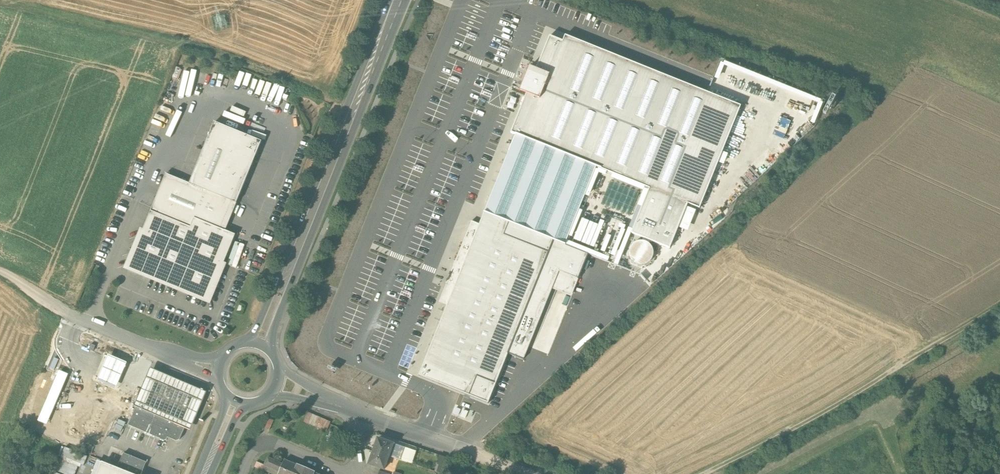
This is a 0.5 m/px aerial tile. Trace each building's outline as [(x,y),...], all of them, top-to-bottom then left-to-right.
[(523,360),(552,289),(571,297),(588,254),(565,244),(596,167),(649,188),(631,233),(643,238),(650,241),(670,249),(678,228),(688,231),(696,211),(686,207),(688,204),(700,209),(718,162),(724,165),(728,154),(722,152),(741,106),(565,36),(563,41),(550,36),(536,70),(526,65),(516,90),(526,94),(511,133),(516,135),(480,224),(472,221),(439,303),(447,306),(419,376),(488,404),(508,354),(523,360)] [(190,99),(193,72),(187,71),(184,99),(190,99)] [(215,122),(190,183),(166,174),(143,229),(136,245),(133,244),(131,250),(134,251),(127,267),(167,284),(167,286),(169,282),(207,297),(221,263),(223,263),(235,235),(225,230),(262,142),(215,122)] [(639,265),(643,266),(647,264),(651,261),(653,257),(653,253),(653,249),(651,246),(649,244),(650,241),(643,238),(642,241),(638,242),(634,244),(631,247),(629,252),(629,257),(631,261),(634,264),(639,265)] [(206,392),(150,368),(134,406),(136,407),(138,404),(186,425),(185,428),(190,430),(206,392)] [(186,425),(138,404),(136,407),(129,425),(165,440),(166,440),(168,437),(177,441),(180,440),(186,425)] [(330,422),(308,412),(304,421),(326,431),(330,422)] [(405,448),(378,439),(374,451),(389,457),(389,456),(400,460),(405,448)] [(86,454),(67,445),(54,473),(77,473),(86,454)] [(389,457),(374,451),(369,464),(384,470),(389,457)] [(124,454),(118,468),(133,473),(141,473),(146,463),(124,454)] [(284,460),(283,464),(268,457),(264,465),(279,472),(278,473),(293,473),(297,466),(297,465),(284,460)] [(103,463),(99,473),(132,473),(103,463)] [(297,465),(297,466),(293,473),(314,473),(315,472),(297,465)]
